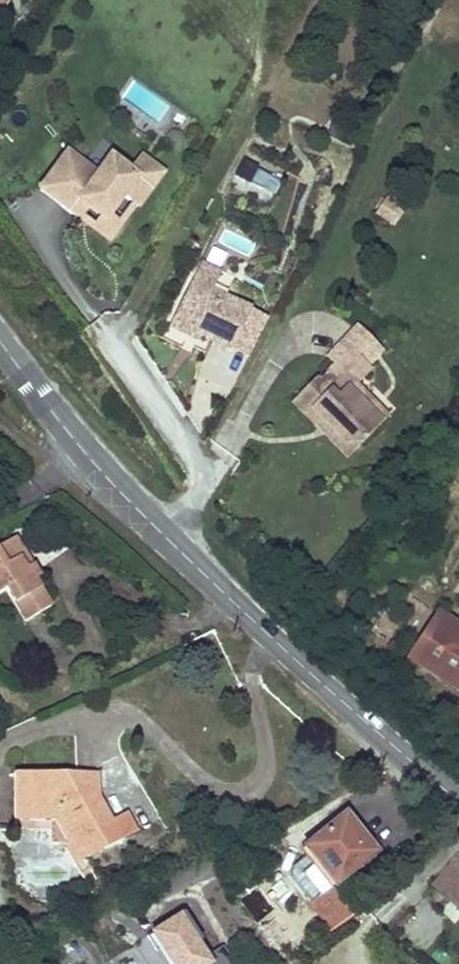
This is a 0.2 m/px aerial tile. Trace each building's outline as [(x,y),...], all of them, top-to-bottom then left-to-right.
[(9,0),(0,0),(0,17),(9,0)] [(71,142),(41,183),(80,211),(114,236),(139,201),(143,204),(172,164),(146,146),(136,159),(115,144),(101,163),(71,142)] [(230,181),(268,204),(279,186),(242,162),(230,181)] [(198,282),(192,293),(224,308),(230,298),(198,282)] [(192,293),(174,329),(202,344),(228,356),(247,319),(224,308),(192,293)] [(202,344),(174,329),(169,339),(197,353),(202,344)] [(347,433),(364,433),(383,412),(359,392),(361,389),(362,382),(354,376),(369,359),(349,340),(318,373),(315,371),(293,396),(319,420),(325,414),(347,433)] [(359,392),(383,412),(388,406),(362,382),(361,389),(359,392)] [(319,420),(350,448),(364,433),(347,433),(325,414),(319,420)] [(0,547),(0,619),(9,634),(36,618),(22,594),(22,580),(18,573),(10,578),(3,566),(10,561),(2,546),(0,547)] [(18,573),(10,561),(3,566),(10,578),(18,573)] [(370,641),(417,672),(458,701),(458,634),(401,595),(370,641)] [(95,806),(88,772),(11,781),(14,805),(1,806),(3,829),(50,825),(63,848),(83,843),(91,858),(114,846),(102,822),(95,806)] [(11,781),(0,782),(0,800),(1,806),(14,805),(11,781)] [(305,848),(332,875),(374,839),(364,828),(349,810),(305,848)] [(102,822),(114,846),(136,836),(124,811),(102,822)] [(83,843),(63,848),(73,867),(91,858),(83,843)] [(424,891),(458,928),(458,857),(424,891)] [(358,904),(332,875),(313,891),(339,919),(358,904)] [(188,918),(151,937),(165,963),(213,963),(188,918)] [(158,956),(151,959),(143,944),(112,962),(113,963),(163,963),(158,956)]
